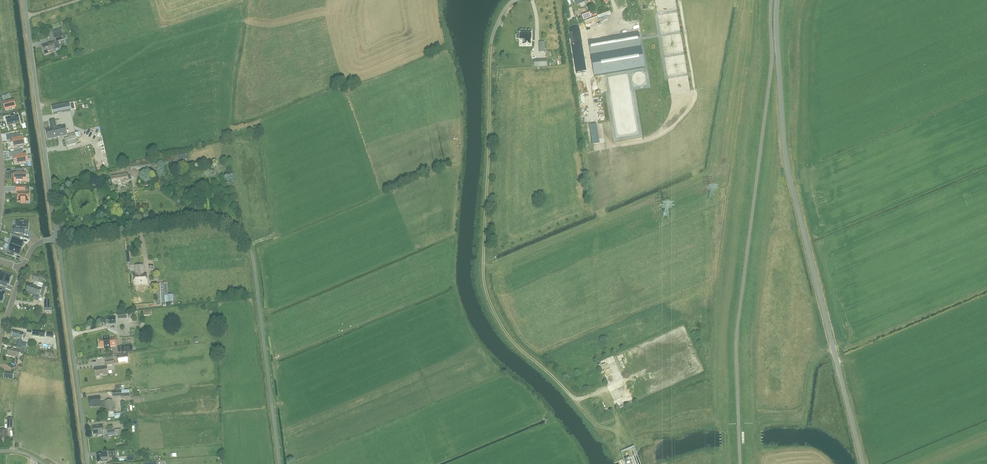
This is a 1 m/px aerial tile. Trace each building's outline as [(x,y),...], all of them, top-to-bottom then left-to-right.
[(572,27),(578,27),(575,2),(569,3),(572,27)] [(519,21),(529,20),(528,6),(517,7),(519,21)] [(591,18),(589,13),(581,16),(583,21),(591,18)] [(586,71),(579,27),(568,29),(576,73),(586,71)] [(53,34),(55,42),(61,40),(62,44),(66,43),(65,38),(63,39),(62,35),(63,35),(62,31),(53,34)] [(530,39),(531,39),(531,31),(519,31),(519,35),(516,35),(516,39),(519,39),(523,39),(523,45),(530,45),(530,39)] [(588,41),(593,76),(644,67),(638,33),(588,41)] [(42,46),(45,55),(56,51),(53,42),(42,46)] [(612,75),(600,79),(602,85),(614,82),(612,75)] [(6,100),(3,101),(3,103),(5,110),(16,108),(15,106),(16,106),(15,102),(14,103),(14,101),(6,103),(6,100)] [(70,102),(51,106),(53,114),(71,111),(70,102)] [(11,125),(11,123),(14,122),(15,125),(19,123),(17,116),(10,118),(9,117),(5,118),(5,121),(6,122),(5,122),(7,127),(11,125)] [(47,139),(62,136),(67,135),(65,125),(56,126),(55,120),(49,121),(51,128),(46,129),(47,139)] [(596,123),(589,125),(592,144),(599,142),(596,123)] [(20,133),(6,136),(7,141),(12,140),(14,147),(25,144),(23,137),(20,138),(20,133)] [(77,143),(74,133),(68,135),(68,137),(64,138),(66,146),(77,143)] [(20,152),(12,153),(13,158),(17,158),(17,163),(27,162),(26,154),(20,155),(20,152)] [(157,157),(158,166),(187,162),(186,153),(172,155),(172,157),(163,158),(162,155),(159,156),(160,157),(157,157)] [(130,170),(158,166),(157,157),(150,158),(136,160),(136,163),(130,163),(130,170)] [(17,174),(14,174),(15,182),(26,181),(26,173),(22,174),(22,172),(23,172),(23,168),(16,169),(16,172),(17,172),(17,174)] [(128,174),(127,174),(111,176),(113,185),(129,182),(128,180),(129,180),(131,179),(131,178),(131,175),(130,174),(128,174)] [(25,193),(25,187),(16,187),(16,191),(19,191),(19,193),(18,193),(18,201),(29,201),(29,193),(25,193)] [(14,227),(13,232),(20,233),(24,233),(24,230),(28,230),(28,222),(17,221),(16,227),(14,227)] [(12,234),(8,244),(21,249),(22,246),(23,247),(25,244),(23,243),(24,243),(17,240),(18,237),(12,234)] [(9,244),(5,254),(12,256),(13,253),(19,255),(21,249),(9,244)] [(134,275),(135,284),(147,283),(146,274),(143,274),(143,265),(135,265),(136,275),(134,275)] [(2,284),(3,280),(10,282),(13,274),(2,270),(0,276),(0,283),(2,284)] [(32,280),(43,284),(45,279),(39,277),(40,276),(34,274),(32,280)] [(156,284),(156,299),(155,300),(155,304),(165,303),(165,294),(168,293),(167,283),(156,284)] [(33,299),(37,287),(29,284),(26,293),(34,296),(33,299)] [(37,287),(33,299),(38,301),(40,295),(43,296),(45,289),(42,289),(37,287)] [(18,339),(22,340),(23,338),(25,339),(26,334),(24,334),(14,331),(12,337),(18,339)] [(104,339),(99,339),(100,347),(104,347),(105,348),(104,348),(110,348),(110,347),(110,346),(116,346),(115,338),(109,338),(109,337),(103,337),(104,337),(104,339)] [(24,352),(25,348),(17,346),(16,350),(9,348),(7,355),(19,358),(20,351),(24,352)] [(118,363),(129,361),(128,354),(117,355),(118,363)] [(94,368),(95,376),(108,374),(106,366),(94,368)] [(121,385),(115,385),(115,391),(121,390),(122,391),(113,391),(113,396),(122,396),(122,397),(130,397),(130,390),(124,390),(124,385),(121,385)] [(93,407),(101,406),(100,396),(93,397),(93,398),(89,398),(90,407),(93,407)] [(105,401),(107,418),(114,417),(112,400),(105,401)] [(93,435),(96,435),(104,434),(103,425),(96,426),(92,427),(93,435)] [(108,436),(115,435),(115,430),(112,430),(112,427),(107,428),(108,436)]
